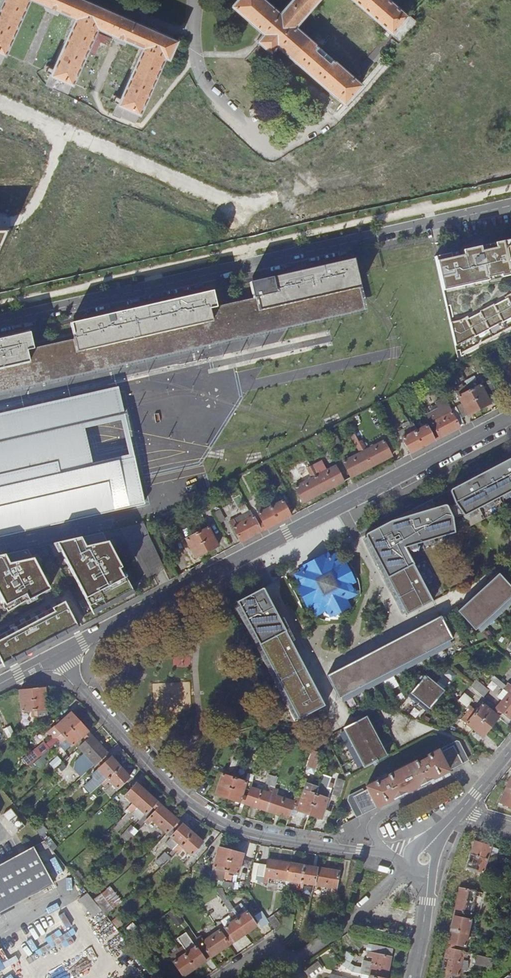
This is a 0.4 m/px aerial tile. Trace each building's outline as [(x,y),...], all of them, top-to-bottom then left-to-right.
[(0,3),(0,61),(3,54),(28,0),(1,0),(0,3)] [(45,5),(44,8),(45,10),(53,14),(55,12),(57,10),(73,18),(45,85),(50,88),(51,87),(66,94),(96,27),(111,35),(111,36),(113,40),(120,44),(123,41),(124,40),(141,47),(116,103),(116,104),(111,114),(118,117),(118,116),(133,123),(138,113),(164,57),(167,59),(175,40),(171,39),(171,38),(84,0),(33,0),(45,5)] [(231,6),(263,34),(257,40),(271,52),(277,45),(343,104),(361,84),(295,26),(318,0),(291,0),(280,13),(265,0),(236,0),(231,6)] [(399,40),(410,27),(410,28),(415,22),(389,0),(353,0),(399,40)] [(233,66),(220,60),(216,70),(229,76),(233,66)] [(0,231),(0,251),(9,230),(0,231)] [(435,259),(443,293),(488,283),(487,280),(500,277),(501,280),(510,278),(509,274),(510,274),(510,242),(435,259)] [(268,283),(255,286),(258,300),(357,278),(353,261),(267,280),(268,283)] [(443,293),(450,325),(460,323),(465,320),(469,317),(470,320),(480,315),(479,314),(493,307),(494,308),(507,301),(505,299),(510,296),(510,274),(509,274),(510,278),(501,280),(500,277),(487,280),(488,283),(443,293)] [(365,310),(357,278),(258,300),(217,309),(85,339),(35,351),(0,359),(0,392),(206,343),(289,326),(365,310)] [(133,311),(82,324),(85,339),(217,309),(216,302),(212,303),(210,293),(157,306),(158,309),(134,315),(133,311)] [(507,301),(494,308),(502,324),(502,325),(510,320),(510,308),(507,301)] [(488,331),(502,324),(494,308),(493,307),(479,314),(480,315),(488,331)] [(489,332),(488,331),(480,315),(470,320),(469,317),(465,320),(474,338),(474,339),(489,332)] [(455,348),(474,338),(465,320),(460,323),(450,325),(455,348)] [(35,351),(32,336),(0,343),(0,359),(35,351)] [(502,369),(494,357),(488,361),(495,373),(502,369)] [(483,377),(477,381),(475,376),(464,382),(468,388),(471,386),(474,392),(481,388),(487,384),(483,377)] [(467,395),(464,390),(468,388),(464,382),(458,385),(461,389),(455,392),(459,399),(467,395)] [(491,405),(481,388),(474,392),(471,386),(468,388),(480,411),(491,405)] [(462,421),(480,411),(468,388),(464,390),(467,395),(459,399),(462,405),(455,409),(458,413),(462,421)] [(144,506),(134,459),(90,469),(81,427),(124,417),(118,393),(0,420),(0,427),(7,426),(10,437),(0,439),(0,538),(144,506)] [(439,410),(427,417),(429,419),(437,434),(440,440),(460,430),(458,427),(452,416),(458,413),(455,409),(451,411),(445,400),(436,405),(439,410)] [(458,427),(464,424),(462,421),(458,413),(452,416),(458,427)] [(124,417),(81,427),(90,469),(134,459),(124,417)] [(412,428),(409,423),(401,427),(404,431),(399,434),(411,456),(423,449),(412,428)] [(10,437),(7,426),(0,427),(0,439),(10,437)] [(434,444),(431,437),(426,429),(418,433),(414,426),(412,428),(423,449),(434,444)] [(367,440),(362,430),(354,434),(355,435),(360,444),(363,443),(367,440)] [(326,437),(332,449),(339,445),(334,434),(326,437)] [(440,440),(437,434),(431,437),(434,444),(435,443),(440,440)] [(372,469),(360,444),(355,435),(352,437),(361,455),(344,464),(352,479),(372,469)] [(321,437),(314,441),(321,455),(328,451),(321,437)] [(392,458),(384,443),(367,451),(363,443),(360,444),(372,469),(392,458)] [(453,490),(451,491),(451,492),(451,493),(451,494),(455,505),(463,518),(510,493),(510,460),(453,490)] [(312,480),(303,462),(287,471),(303,504),(324,494),(311,469),(308,471),(313,480),(312,480)] [(256,470),(255,470),(259,479),(270,473),(272,477),(276,475),(270,463),(265,465),(256,470)] [(323,463),(311,469),(324,494),(344,483),(336,468),(328,472),(323,463)] [(278,497),(270,501),(274,508),(282,503),(278,497)] [(291,519),(283,503),(282,503),(274,508),(270,501),(267,503),(279,525),(291,519)] [(435,509),(433,501),(366,536),(408,616),(434,603),(405,549),(454,534),(452,519),(448,508),(447,507),(446,507),(445,507),(444,507),(435,509)] [(279,525),(267,503),(255,509),(264,525),(267,531),(279,525)] [(183,515),(180,510),(165,517),(168,523),(183,515)] [(251,512),(230,523),(242,545),(262,534),(259,528),(251,512)] [(218,548),(200,516),(190,522),(192,526),(207,553),(218,548)] [(264,525),(259,528),(262,534),(267,531),(264,525)] [(123,531),(147,581),(168,571),(146,526),(123,531)] [(207,553),(192,526),(182,530),(196,559),(207,553)] [(57,545),(92,613),(133,591),(103,534),(57,545)] [(49,591),(28,551),(0,558),(0,598),(8,613),(49,591)] [(331,560),(329,556),(301,570),(303,575),(297,578),(302,587),(298,590),(308,608),(312,606),(317,615),(322,613),(326,620),(354,605),(351,598),(356,595),(351,586),(354,584),(344,565),(340,567),(335,558),(331,560)] [(499,575),(458,612),(476,631),(478,629),(510,599),(510,587),(499,575)] [(325,707),(264,589),(238,603),(299,721),(325,707)] [(133,591),(92,613),(94,616),(135,594),(133,591)] [(478,629),(481,632),(510,604),(510,599),(478,629)] [(65,603),(0,637),(0,666),(2,665),(77,626),(65,603)] [(453,640),(441,617),(328,676),(340,699),(342,698),(451,641),(453,640)] [(77,626),(2,665),(5,669),(79,630),(77,626)] [(451,641),(342,698),(344,701),(453,645),(451,641)] [(444,692),(426,676),(410,695),(429,710),(444,692)] [(493,677),(491,680),(508,695),(496,709),(502,714),(510,720),(510,719),(510,692),(506,688),(495,679),(494,679),(493,677)] [(473,679),(468,686),(480,695),(485,689),(473,679)] [(47,711),(45,691),(32,692),(19,693),(22,714),(31,713),(32,718),(38,717),(38,712),(47,711)] [(464,696),(458,703),(466,709),(469,711),(490,728),(498,719),(492,714),(482,705),(476,712),(468,706),(472,702),(464,696)] [(502,714),(496,709),(492,714),(498,719),(502,714)] [(490,728),(469,711),(461,721),(482,738),(490,728)] [(52,720),(46,713),(37,720),(41,726),(52,720)] [(58,739),(55,736),(44,745),(39,746),(27,757),(32,764),(48,751),(56,744),(57,744),(60,741),(80,723),(72,714),(57,727),(57,729),(63,735),(58,739)] [(366,718),(343,730),(363,769),(386,757),(366,718)] [(89,733),(80,723),(60,741),(57,744),(65,752),(72,746),(73,747),(89,733)] [(27,733),(22,726),(10,732),(6,726),(2,728),(10,742),(27,733)] [(63,735),(57,729),(53,733),(55,736),(58,739),(63,735)] [(93,737),(89,733),(83,738),(86,743),(93,737)] [(90,770),(102,759),(108,754),(93,737),(86,743),(79,749),(84,755),(79,759),(90,770)] [(459,744),(453,747),(463,765),(468,762),(459,744)] [(453,747),(439,754),(448,772),(463,765),(453,747)] [(237,781),(246,784),(251,785),(253,780),(254,776),(257,769),(262,754),(254,751),(248,770),(244,769),(243,772),(238,770),(236,776),(239,776),(237,781)] [(238,770),(243,755),(233,752),(225,777),(231,779),(233,774),(236,776),(238,770)] [(376,782),(367,788),(368,790),(377,808),(448,772),(439,754),(437,752),(427,757),(428,758),(417,764),(416,762),(388,777),(389,779),(387,780),(385,777),(380,780),(381,783),(377,785),(376,782)] [(112,758),(108,754),(102,759),(106,763),(112,758)] [(309,757),(303,776),(311,778),(313,771),(315,772),(317,765),(315,765),(317,759),(316,758),(317,755),(311,754),(310,757),(309,756),(309,757)] [(121,768),(112,758),(106,763),(93,775),(102,785),(121,768)] [(130,778),(121,768),(102,785),(104,788),(110,782),(117,790),(130,778)] [(264,772),(257,769),(254,776),(262,779),(264,772)] [(81,779),(75,772),(60,787),(65,793),(75,784),(81,779)] [(92,779),(87,773),(81,779),(75,784),(80,789),(92,779)] [(228,800),(236,776),(233,774),(231,779),(225,777),(221,776),(214,795),(228,800)] [(242,796),(246,784),(237,781),(239,776),(236,776),(228,800),(239,804),(242,796)] [(320,782),(309,816),(320,820),(332,786),(328,785),(330,779),(322,776),(320,782)] [(275,787),(253,780),(251,785),(250,788),(268,794),(270,788),(274,789),(275,787)] [(309,816),(320,782),(313,780),(312,785),(306,783),(301,801),(295,799),(294,802),(292,810),(297,812),(309,816)] [(342,793),(343,786),(344,782),(337,780),(332,795),(340,798),(342,793)] [(134,807),(146,794),(136,785),(124,797),(134,807)] [(266,813),(274,789),(270,788),(268,794),(250,788),(247,798),(244,806),(266,813)] [(294,802),(276,796),(278,791),(274,789),(266,813),(288,820),(290,817),(292,810),(294,802)] [(377,808),(368,790),(354,797),(363,815),(377,808)] [(505,791),(499,804),(510,809),(510,794),(505,791)] [(157,803),(146,794),(129,812),(134,817),(139,822),(144,816),(151,809),(157,803)] [(363,815),(354,797),(348,800),(358,818),(363,815)] [(161,807),(157,803),(151,809),(156,813),(161,807)] [(178,822),(161,807),(156,813),(145,825),(148,827),(151,823),(165,836),(166,835),(173,828),(178,822)] [(134,817),(129,812),(121,821),(120,822),(117,826),(117,827),(113,831),(117,834),(134,817)] [(42,838),(49,832),(40,822),(33,828),(42,838)] [(183,826),(178,822),(173,828),(166,835),(171,839),(177,832),(183,826)] [(129,843),(138,832),(132,826),(122,836),(123,837),(123,838),(128,844),(129,843)] [(176,853),(192,834),(183,826),(177,832),(171,839),(172,840),(168,844),(167,842),(165,844),(173,851),(168,857),(165,854),(156,864),(162,869),(170,859),(176,853)] [(202,844),(192,834),(176,853),(178,855),(183,850),(190,856),(202,844)] [(474,843),(470,856),(493,863),(497,851),(490,848),(474,843)] [(0,866),(0,913),(54,885),(33,848),(0,866)] [(223,879),(230,852),(217,849),(210,880),(222,882),(223,881),(223,879)] [(190,856),(183,850),(178,855),(177,856),(184,863),(190,856)] [(242,855),(230,852),(223,879),(223,881),(230,883),(231,878),(227,877),(227,873),(237,876),(242,855)] [(493,863),(470,856),(466,868),(482,873),(485,864),(492,866),(493,863)] [(183,869),(176,862),(175,864),(170,859),(162,869),(173,880),(183,869)] [(269,879),(287,882),(290,864),(267,861),(266,867),(264,879),(263,884),(268,885),(269,879)] [(257,877),(259,865),(252,864),(250,882),(257,883),(257,877)] [(298,891),(302,867),(290,864),(287,882),(296,883),(295,891),(298,891)] [(264,879),(266,867),(259,865),(257,877),(264,879)] [(313,885),(315,869),(302,867),(298,891),(302,892),(303,884),(313,885)] [(337,872),(315,869),(313,885),(330,889),(329,895),(334,896),(337,872)] [(222,883),(220,891),(232,891),(232,885),(222,883)] [(99,895),(110,909),(122,900),(112,886),(99,895)] [(459,891),(454,912),(462,914),(472,916),(475,899),(482,900),(483,896),(459,891)] [(95,915),(102,909),(88,892),(81,898),(95,915)] [(231,913),(245,935),(256,928),(245,913),(240,905),(231,911),(220,895),(217,897),(229,914),(231,913)] [(173,910),(167,914),(176,927),(182,923),(173,910)] [(245,935),(231,913),(229,914),(228,916),(232,923),(224,928),(224,929),(229,936),(234,943),(245,935)] [(267,924),(261,913),(254,917),(261,928),(267,924)] [(282,927),(280,925),(279,924),(277,913),(266,920),(273,931),(274,933),(282,927)] [(228,916),(220,923),(224,928),(232,923),(228,916)] [(470,921),(461,919),(453,917),(450,931),(475,936),(475,933),(468,932),(470,921)] [(156,935),(165,928),(161,922),(151,928),(156,935)] [(140,932),(134,924),(126,931),(133,938),(140,932)] [(229,946),(225,940),(219,931),(203,942),(199,937),(196,939),(205,953),(210,959),(229,946)] [(475,936),(450,931),(448,943),(455,945),(465,947),(467,938),(474,940),(475,936)] [(194,970),(204,963),(184,934),(176,940),(182,949),(180,950),(194,970)] [(234,943),(229,936),(225,940),(229,946),(234,943)] [(455,945),(448,943),(446,950),(454,952),(455,945)] [(91,944),(70,952),(74,962),(95,954),(91,944)] [(368,946),(366,953),(368,953),(390,958),(392,951),(368,946)] [(194,970),(180,950),(178,952),(182,957),(175,962),(173,963),(183,977),(194,970)] [(454,952),(446,950),(442,972),(465,977),(468,962),(462,961),(462,958),(467,959),(467,955),(454,952)] [(182,957),(178,952),(171,956),(175,962),(182,957)] [(210,959),(205,953),(205,952),(200,956),(204,963),(210,959)] [(368,953),(367,958),(373,959),(372,963),(364,962),(363,969),(354,968),(346,963),(341,966),(345,972),(360,975),(369,977),(374,977),(387,977),(390,958),(368,953)] [(488,968),(490,960),(476,956),(474,965),(488,968)] [(56,977),(64,972),(57,962),(33,977),(56,977)] [(304,972),(308,977),(309,977),(323,968),(318,962),(304,972)]
